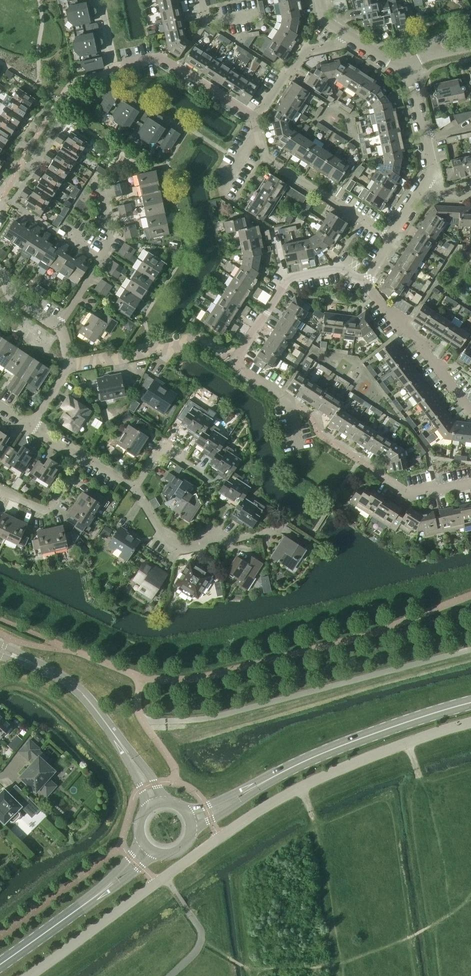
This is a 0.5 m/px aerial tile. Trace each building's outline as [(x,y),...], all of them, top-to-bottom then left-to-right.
[(88,13),(86,3),(85,3),(84,1),(87,1),(87,0),(81,0),(67,3),(69,7),(66,13),(67,17),(88,13)] [(179,8),(177,0),(163,0),(156,2),(156,4),(159,4),(160,12),(179,8)] [(302,9),(300,0),(294,0),(278,3),(280,14),(302,9)] [(380,3),(380,0),(354,0),(352,1),(354,9),(360,8),(360,7),(381,3),(380,3)] [(388,4),(388,1),(380,3),(381,3),(360,7),(360,8),(362,16),(364,16),(365,20),(363,21),(364,27),(370,25),(371,28),(377,26),(378,27),(379,26),(380,26),(381,27),(381,25),(382,25),(383,26),(383,25),(385,24),(384,20),(390,18),(391,18),(388,4)] [(390,18),(392,24),(394,23),(395,30),(401,29),(401,27),(406,26),(407,28),(413,26),(412,21),(414,20),(412,12),(413,11),(412,11),(411,10),(412,9),(411,8),(411,6),(404,7),(398,3),(396,4),(396,2),(388,4),(391,18),(390,18)] [(160,23),(181,18),(179,8),(160,12),(162,19),(159,20),(160,23)] [(281,23),(297,26),(299,17),(303,16),(302,9),(280,14),(281,18),(281,23)] [(88,13),(67,17),(68,21),(73,26),(74,31),(98,26),(97,24),(95,23),(89,24),(89,22),(90,22),(88,13)] [(165,33),(183,29),(181,18),(160,23),(161,25),(163,25),(165,33)] [(296,34),(297,26),(281,23),(280,27),(277,30),(296,42),(299,36),(296,34)] [(94,43),(93,39),(92,34),(91,34),(91,32),(93,31),(97,31),(98,29),(98,26),(74,31),(75,38),(75,39),(73,44),(73,48),(94,43)] [(165,44),(185,39),(183,29),(165,33),(166,40),(164,41),(165,44)] [(290,51),(296,42),(277,30),(271,40),(290,51)] [(185,39),(165,44),(165,47),(168,46),(169,51),(179,57),(189,42),(185,39)] [(283,61),(290,51),(271,40),(262,54),(273,61),(277,56),(283,61)] [(80,61),(100,57),(100,56),(98,55),(96,55),(95,53),(96,53),(94,43),(73,48),(74,52),(79,56),(80,61)] [(194,67),(204,51),(197,47),(198,45),(195,43),(184,61),(194,67)] [(203,73),(214,55),(212,53),(210,55),(204,51),(194,67),(203,73)] [(212,79),(222,63),(215,58),(216,56),(214,55),(203,73),(212,79)] [(100,57),(80,61),(81,66),(86,70),(86,71),(103,67),(101,57),(100,58),(100,57)] [(338,80),(348,63),(344,61),(342,64),(340,63),(339,59),(334,61),(334,62),(328,63),(331,78),(334,77),(338,80)] [(221,84),(232,66),(230,65),(229,67),(222,63),(212,79),(221,84)] [(327,79),(331,78),(328,63),(321,65),(320,63),(316,65),(316,69),(315,70),(312,67),(309,72),(325,83),(325,82),(327,79)] [(346,87),(358,69),(348,63),(338,80),(337,81),(346,87)] [(230,90),(240,74),(233,70),(235,68),(232,66),(221,84),(230,90)] [(355,93),(367,75),(358,69),(346,87),(355,93)] [(327,83),(325,82),(325,83),(309,72),(303,82),(320,93),(327,83)] [(239,96),(251,78),(248,77),(247,79),(240,74),(230,90),(239,96)] [(364,99),(376,81),(367,75),(355,93),(364,99)] [(248,102),(259,86),(252,82),(253,80),(251,78),(239,96),(248,102)] [(466,84),(461,85),(460,79),(447,82),(451,101),(470,97),(469,93),(469,94),(466,84)] [(303,102),(309,92),(291,81),(285,90),(303,102)] [(371,105),(384,96),(379,88),(382,85),(376,81),(364,99),(368,102),(371,105)] [(438,104),(451,101),(447,82),(433,85),(435,91),(429,92),(434,111),(440,110),(438,104)] [(119,95),(111,89),(108,94),(105,92),(106,90),(106,88),(104,86),(98,96),(104,100),(101,104),(104,110),(108,113),(119,96),(119,95)] [(12,98),(31,110),(33,107),(30,106),(34,99),(18,89),(12,98)] [(297,111),(303,102),(285,90),(279,99),(297,111)] [(118,124),(130,106),(120,100),(121,99),(120,96),(119,96),(108,113),(113,116),(115,122),(118,124)] [(374,113),(395,109),(394,102),(389,103),(384,96),(371,105),(373,108),(374,113)] [(29,112),(31,110),(12,98),(7,107),(22,117),(27,111),(29,112)] [(291,120),(297,111),(279,99),(274,108),(290,119),(291,120)] [(130,106),(118,124),(122,126),(128,126),(133,130),(148,108),(146,107),(144,107),(139,114),(137,112),(138,111),(130,106)] [(18,124),(22,117),(7,107),(1,116),(19,128),(21,125),(18,124)] [(144,141),(156,123),(148,118),(147,119),(146,118),(150,111),(149,109),(148,108),(133,130),(139,133),(141,139),(144,141)] [(269,118),(271,123),(272,123),(274,130),(288,126),(291,126),(290,122),(291,120),(290,119),(274,108),(270,113),(274,116),(273,117),(269,118)] [(376,124),(397,119),(395,109),(374,113),(376,124)] [(454,115),(454,118),(458,124),(470,117),(470,111),(454,115)] [(19,128),(1,116),(0,117),(0,128),(11,135),(15,129),(17,130),(19,128)] [(439,129),(450,122),(449,116),(435,119),(436,123),(439,129)] [(379,134),(400,130),(397,119),(376,124),(378,131),(375,132),(376,135),(379,134)] [(158,146),(170,129),(169,128),(167,129),(166,131),(164,130),(164,128),(156,123),(144,141),(148,143),(154,143),(158,146)] [(291,126),(288,126),(274,130),(275,136),(274,137),(275,141),(278,141),(280,142),(278,145),(283,149),(293,132),(294,130),(292,129),(291,126)] [(11,135),(0,128),(0,141),(7,146),(9,143),(7,142),(11,135)] [(170,129),(158,146),(163,149),(170,148),(180,134),(171,128),(171,129),(170,129)] [(292,154),(303,136),(294,130),(293,132),(283,149),(292,154)] [(381,145),(402,140),(400,130),(379,134),(381,145)] [(58,137),(82,152),(88,143),(71,132),(67,139),(65,138),(66,136),(60,133),(58,137)] [(446,138),(447,144),(458,141),(457,135),(446,138)] [(301,160),(312,142),(303,136),(292,154),(301,160)] [(76,161),(82,152),(58,137),(55,140),(61,144),(62,143),(64,144),(60,150),(76,161)] [(383,155),(404,151),(402,140),(381,145),(383,155)] [(310,166),(321,148),(312,142),(301,160),(310,166)] [(319,172),(330,154),(321,148),(310,166),(319,172)] [(70,170),(76,161),(60,150),(55,157),(53,155),(54,154),(49,151),(46,155),(70,170)] [(383,164),(400,167),(401,158),(406,157),(404,151),(383,155),(384,160),(383,164)] [(470,175),(470,153),(469,154),(470,156),(462,158),(466,177),(470,175)] [(328,178),(340,160),(330,154),(319,172),(328,178)] [(64,179),(70,170),(46,155),(44,159),(49,162),(50,161),(52,162),(48,169),(64,179)] [(449,180),(466,177),(462,158),(451,160),(452,167),(447,169),(449,180)] [(340,160),(328,178),(337,184),(349,166),(340,160)] [(400,167),(383,164),(379,164),(378,164),(376,166),(376,168),(377,170),(380,172),(398,184),(402,178),(398,176),(400,167)] [(105,177),(108,172),(99,166),(96,171),(105,177)] [(58,188),(64,179),(48,169),(44,175),(42,174),(42,173),(37,169),(34,173),(58,188)] [(139,186),(158,182),(157,175),(159,174),(158,170),(137,175),(139,186)] [(398,184),(380,172),(374,181),(392,193),(398,184)] [(52,198),(58,188),(34,173),(32,177),(37,180),(38,179),(40,181),(36,187),(52,198)] [(244,210),(263,221),(282,191),(302,204),(306,197),(268,173),(244,210)] [(387,202),(392,193),(374,181),(368,190),(387,202)] [(114,191),(128,188),(126,182),(113,185),(114,191)] [(141,196),(163,191),(162,187),(159,188),(158,182),(139,186),(141,196)] [(46,206),(52,198),(36,187),(32,193),(30,192),(31,191),(25,187),(23,191),(46,206)] [(114,191),(115,197),(116,197),(129,194),(128,188),(114,191)] [(387,202),(368,190),(364,188),(358,197),(380,211),(387,202)] [(40,216),(46,206),(23,191),(20,195),(25,199),(26,197),(28,199),(24,205),(40,216)] [(144,207),(163,203),(161,196),(164,195),(163,191),(141,196),(144,207)] [(119,212),(132,209),(131,203),(117,206),(119,212)] [(146,217),(167,213),(167,209),(164,209),(163,203),(144,207),(146,217)] [(444,217),(445,206),(433,206),(430,211),(439,217),(444,217)] [(470,226),(470,207),(458,207),(458,218),(458,228),(461,228),(461,226),(470,226)] [(324,221),(341,233),(347,223),(340,218),(343,214),(332,208),(324,221)] [(119,212),(120,218),(133,215),(132,209),(119,212)] [(439,217),(430,211),(424,221),(439,231),(441,232),(448,222),(439,217)] [(148,228),(167,224),(166,217),(168,216),(167,213),(146,217),(148,228)] [(285,219),(290,223),(293,218),(288,214),(285,219)] [(24,227),(28,220),(24,217),(20,223),(19,223),(15,221),(4,237),(13,243),(24,227)] [(254,227),(254,226),(253,222),(247,223),(248,225),(246,226),(244,217),(223,222),(226,234),(238,231),(238,230),(254,227)] [(336,242),(341,233),(324,221),(318,230),(336,242)] [(435,237),(439,231),(424,221),(418,230),(436,241),(437,239),(435,237)] [(22,249),(37,226),(33,223),(29,229),(28,229),(24,227),(13,243),(22,249)] [(123,233),(137,230),(135,224),(122,227),(123,233)] [(148,228),(145,228),(147,239),(151,239),(172,234),(171,229),(169,230),(167,224),(148,228)] [(240,241),(261,236),(258,225),(254,226),(254,227),(238,230),(238,231),(240,241)] [(42,238),(38,236),(38,235),(37,235),(41,228),(37,226),(22,249),(23,249),(21,251),(21,254),(23,256),(25,258),(28,258),(30,257),(42,238)] [(123,233),(125,239),(138,236),(137,230),(123,233)] [(332,248),(336,242),(318,230),(315,234),(312,237),(321,250),(328,246),(332,248)] [(434,244),(436,241),(418,230),(412,239),(428,249),(432,242),(434,244)] [(40,260),(51,244),(48,242),(48,241),(46,240),(50,234),(46,231),(42,238),(30,257),(32,255),(40,260)] [(242,252),(263,247),(261,236),(240,241),(242,252)] [(314,255),(321,250),(312,237),(308,239),(304,240),(308,261),(315,260),(314,255)] [(424,256),(428,249),(412,239),(406,248),(424,259),(426,257),(424,256)] [(298,263),(308,261),(304,240),(293,243),(298,263)] [(47,270),(64,243),(60,241),(56,247),(55,246),(55,247),(51,244),(40,260),(41,260),(38,265),(47,270)] [(121,248),(132,255),(136,250),(124,242),(121,248)] [(59,272),(69,256),(66,253),(65,252),(69,246),(64,243),(47,270),(47,271),(50,266),(59,272)] [(287,266),(298,263),(293,243),(282,245),(287,266)] [(242,260),(259,263),(260,255),(264,254),(263,247),(242,252),(243,256),(242,260)] [(129,260),(132,255),(121,248),(117,253),(129,260)] [(422,262),(424,259),(406,248),(401,257),(416,267),(421,260),(422,262)] [(68,278),(82,255),(78,252),(74,259),(73,258),(69,256),(59,272),(68,278)] [(142,262),(159,272),(162,266),(164,268),(167,264),(149,252),(142,262)] [(82,255),(68,278),(77,284),(87,268),(83,265),(84,264),(83,264),(87,258),(82,255)] [(412,274),(416,267),(401,257),(395,266),(412,277),(414,275),(412,274)] [(109,266),(121,273),(124,268),(113,260),(109,266)] [(257,272),(259,263),(242,260),(242,264),(239,268),(257,280),(261,274),(257,272)] [(155,278),(159,272),(142,262),(136,271),(155,283),(157,279),(155,278)] [(117,279),(121,273),(109,266),(106,271),(117,279)] [(411,280),(412,277),(395,266),(389,275),(405,285),(409,279),(411,280)] [(251,289),(257,280),(239,268),(233,277),(251,289)] [(153,286),(155,283),(136,271),(131,280),(147,290),(151,284),(153,286)] [(399,295),(405,285),(389,275),(379,290),(389,296),(392,291),(399,295)] [(245,298),(251,289),(233,277),(227,287),(245,298)] [(97,284),(109,292),(112,286),(101,279),(97,284)] [(143,296),(147,290),(131,280),(125,289),(143,301),(145,297),(143,296)] [(105,297),(109,292),(97,284),(94,289),(105,297)] [(240,307),(245,298),(227,287),(222,296),(240,307)] [(141,304),(143,301),(125,289),(119,298),(135,309),(139,303),(141,304)] [(234,316),(240,307),(222,296),(216,305),(234,316)] [(302,321),(308,312),(301,308),(305,303),(295,296),(286,311),(302,321)] [(132,314),(135,309),(119,298),(113,307),(131,319),(134,315),(132,314)] [(422,327),(432,311),(425,307),(427,305),(424,303),(413,321),(422,327)] [(228,325),(234,316),(216,305),(210,314),(228,325)] [(320,318),(323,314),(316,309),(313,314),(320,318)] [(367,324),(372,320),(365,310),(357,317),(354,336),(362,337),(367,344),(377,336),(372,330),(367,324)] [(206,311),(200,321),(204,323),(222,335),(228,325),(210,314),(206,311)] [(297,328),(302,321),(286,311),(280,320),(298,332),(299,330),(297,328)] [(431,332),(442,315),(440,313),(439,315),(432,311),(422,327),(431,332)] [(333,333),(336,314),(324,312),(321,333),(325,334),(325,331),(333,333)] [(103,321),(92,314),(84,326),(83,325),(79,333),(93,342),(101,329),(109,334),(117,322),(107,315),(103,321)] [(343,339),(346,315),(336,314),(333,333),(341,334),(340,336),(343,336),(343,339)] [(354,336),(357,317),(346,315),(343,339),(354,340),(354,336)] [(440,338),(450,323),(444,318),(445,316),(442,315),(431,332),(440,338)] [(297,334),(298,332),(280,320),(274,329),(290,340),(294,333),(297,334)] [(449,344),(461,326),(458,325),(457,327),(450,323),(440,338),(449,344)] [(461,326),(449,344),(459,351),(469,335),(462,330),(463,328),(461,326)] [(286,346),(290,340),(274,329),(268,338),(286,350),(288,347),(286,346)] [(285,352),(286,350),(268,338),(262,348),(278,358),(283,351),(285,352)] [(383,362),(400,349),(393,341),(378,352),(383,359),(381,360),(383,362)] [(470,361),(470,341),(459,359),(468,365),(470,361)] [(17,349),(6,342),(5,345),(0,342),(0,364),(5,367),(17,349)] [(253,362),(263,368),(266,363),(273,367),(274,367),(277,367),(281,360),(278,358),(262,348),(253,362)] [(12,392),(31,362),(26,359),(28,356),(17,349),(5,367),(15,374),(16,372),(18,374),(16,378),(14,377),(7,388),(12,392)] [(391,370),(406,358),(400,349),(383,362),(384,365),(386,363),(391,370)] [(396,380),(413,367),(406,358),(391,370),(396,376),(394,377),(396,380)] [(31,362),(12,392),(18,395),(25,384),(23,383),(26,379),(29,380),(28,382),(37,388),(49,370),(38,363),(37,366),(31,362)] [(404,387),(419,375),(413,367),(396,380),(397,382),(399,380),(404,387)] [(296,395),(306,379),(299,375),(300,373),(298,371),(286,389),(296,395)] [(102,401),(125,396),(120,374),(97,379),(102,401)] [(409,397),(426,384),(419,375),(404,387),(409,393),(407,395),(409,397)] [(164,413),(176,395),(163,387),(165,384),(156,379),(142,400),(164,413)] [(305,401),(316,383),(314,382),(313,383),(306,379),(296,395),(305,401)] [(314,407),(324,391),(317,386),(318,385),(316,383),(305,401),(314,407)] [(417,404),(432,392),(426,384),(409,397),(410,399),(412,397),(417,404)] [(76,390),(72,395),(78,400),(82,394),(76,390)] [(323,413),(334,395),(332,393),(331,395),(324,391),(314,407),(323,413)] [(422,414),(439,401),(432,392),(417,404),(422,410),(420,412),(422,414)] [(339,409),(343,403),(336,398),(337,396),(334,395),(323,413),(332,418),(332,419),(339,408),(339,409)] [(76,432),(90,411),(69,397),(64,404),(69,407),(60,422),(76,432)] [(133,400),(129,409),(134,412),(139,403),(133,400)] [(430,421),(445,410),(439,401),(422,414),(423,416),(425,415),(430,421)] [(210,423),(212,420),(202,414),(204,411),(194,404),(181,424),(189,430),(186,433),(197,440),(198,441),(209,423),(210,423)] [(345,412),(339,409),(339,408),(332,419),(332,418),(328,424),(337,430),(349,412),(347,410),(345,412)] [(437,430),(452,418),(445,410),(430,421),(435,427),(433,429),(435,431),(437,430)] [(346,436),(357,420),(350,415),(351,413),(349,412),(337,430),(346,436)] [(452,440),(454,421),(452,418),(437,430),(443,439),(452,440)] [(139,420),(136,425),(141,428),(144,423),(139,420)] [(355,442),(367,423),(365,422),(363,424),(357,420),(346,436),(355,442)] [(462,444),(465,423),(454,421),(452,440),(459,441),(459,443),(462,444)] [(220,430),(210,423),(209,423),(198,441),(197,440),(195,444),(203,449),(201,453),(212,460),(223,444),(224,444),(227,439),(218,433),(220,430)] [(364,448),(375,431),(368,427),(369,425),(367,423),(355,442),(364,448)] [(465,423),(462,444),(465,444),(465,442),(470,442),(470,424),(465,423)] [(138,431),(129,425),(116,444),(125,449),(125,450),(135,457),(148,437),(138,430),(138,431)] [(10,449),(3,445),(8,437),(0,431),(0,462),(1,463),(10,449)] [(373,454),(385,435),(383,434),(382,436),(375,431),(364,448),(373,454)] [(383,460),(393,443),(386,439),(388,437),(385,435),(373,454),(383,460)] [(407,448),(403,449),(393,443),(383,460),(386,462),(404,457),(407,457),(409,456),(407,448)] [(233,450),(224,444),(223,444),(212,460),(209,465),(217,470),(215,474),(226,481),(233,471),(240,460),(231,454),(233,450)] [(10,449),(1,463),(8,468),(11,465),(23,473),(35,454),(22,446),(17,454),(10,449)] [(409,457),(409,456),(407,457),(404,457),(386,462),(389,472),(407,468),(409,467),(411,466),(409,457)] [(37,461),(28,475),(35,480),(37,477),(49,485),(61,466),(49,458),(44,466),(37,461)] [(243,478),(233,471),(226,481),(219,492),(227,498),(225,501),(236,508),(243,497),(243,498),(250,487),(241,481),(243,478)] [(188,492),(192,485),(183,479),(182,481),(169,472),(165,478),(171,482),(168,487),(166,486),(162,493),(166,501),(171,499),(173,496),(179,500),(185,491),(188,493),(188,492)] [(365,488),(363,492),(358,489),(350,502),(372,516),(382,500),(384,497),(373,490),(371,493),(366,489),(365,488)] [(192,495),(188,492),(188,493),(185,491),(179,500),(174,508),(180,512),(178,515),(189,522),(194,515),(191,513),(195,506),(195,507),(196,506),(201,504),(196,493),(192,495)] [(75,503),(94,515),(101,504),(104,507),(108,501),(95,493),(92,498),(83,492),(75,503)] [(252,503),(243,498),(243,497),(236,508),(229,518),(241,525),(243,522),(251,527),(265,506),(254,499),(252,503)] [(397,513),(401,508),(390,501),(388,503),(383,500),(384,497),(382,500),(372,516),(389,527),(397,513)] [(87,525),(94,515),(75,503),(68,514),(78,520),(73,528),(79,536),(82,530),(87,533),(90,527),(87,525)] [(459,506),(460,508),(459,508),(464,528),(470,526),(470,503),(459,506)] [(397,513),(389,527),(395,531),(398,526),(409,533),(411,530),(417,531),(420,514),(409,507),(404,517),(398,513),(401,508),(397,513)] [(452,507),(439,510),(441,515),(444,532),(464,528),(459,508),(453,510),(452,507)] [(441,515),(434,517),(433,511),(420,514),(417,531),(423,532),(424,537),(444,532),(441,515)] [(15,518),(3,513),(0,519),(0,536),(5,539),(15,518)] [(15,518),(5,539),(17,544),(15,548),(22,550),(28,537),(22,534),(27,524),(15,518)] [(79,536),(73,528),(71,531),(64,533),(62,526),(50,529),(54,550),(67,547),(67,546),(73,545),(73,542),(75,541),(79,536)] [(298,562),(306,549),(299,545),(304,537),(288,527),(282,535),(285,536),(272,557),(289,568),(294,560),(298,562)] [(127,561),(140,541),(137,539),(120,528),(112,539),(109,545),(115,549),(117,547),(123,551),(119,556),(127,561)] [(41,553),(54,550),(50,529),(37,531),(39,539),(32,540),(35,554),(41,552),(41,553)] [(305,535),(302,540),(308,544),(311,539),(305,535)] [(84,546),(80,552),(84,555),(88,549),(84,546)] [(262,563),(251,556),(247,563),(236,557),(227,571),(242,580),(239,584),(247,590),(255,578),(253,577),(262,563)] [(146,561),(134,579),(142,584),(141,584),(142,585),(140,588),(153,596),(155,593),(157,591),(161,593),(166,585),(162,582),(166,576),(167,575),(166,574),(165,576),(153,568),(154,566),(146,561)] [(195,566),(190,563),(187,568),(186,568),(180,578),(177,583),(180,585),(177,589),(181,591),(181,592),(188,596),(192,598),(194,594),(197,596),(200,591),(201,592),(207,581),(210,576),(205,573),(205,572),(195,566)] [(11,726),(0,715),(0,738),(11,726)] [(50,760),(38,750),(39,748),(30,740),(19,751),(29,760),(31,757),(35,761),(20,777),(35,791),(38,789),(46,796),(56,786),(48,778),(54,771),(46,764),(50,760)] [(9,748),(4,753),(8,757),(13,752),(9,748)] [(11,822),(14,822),(20,816),(20,813),(17,810),(21,806),(26,811),(34,803),(16,785),(8,792),(4,788),(0,792),(0,820),(4,824),(8,819),(11,822)]
